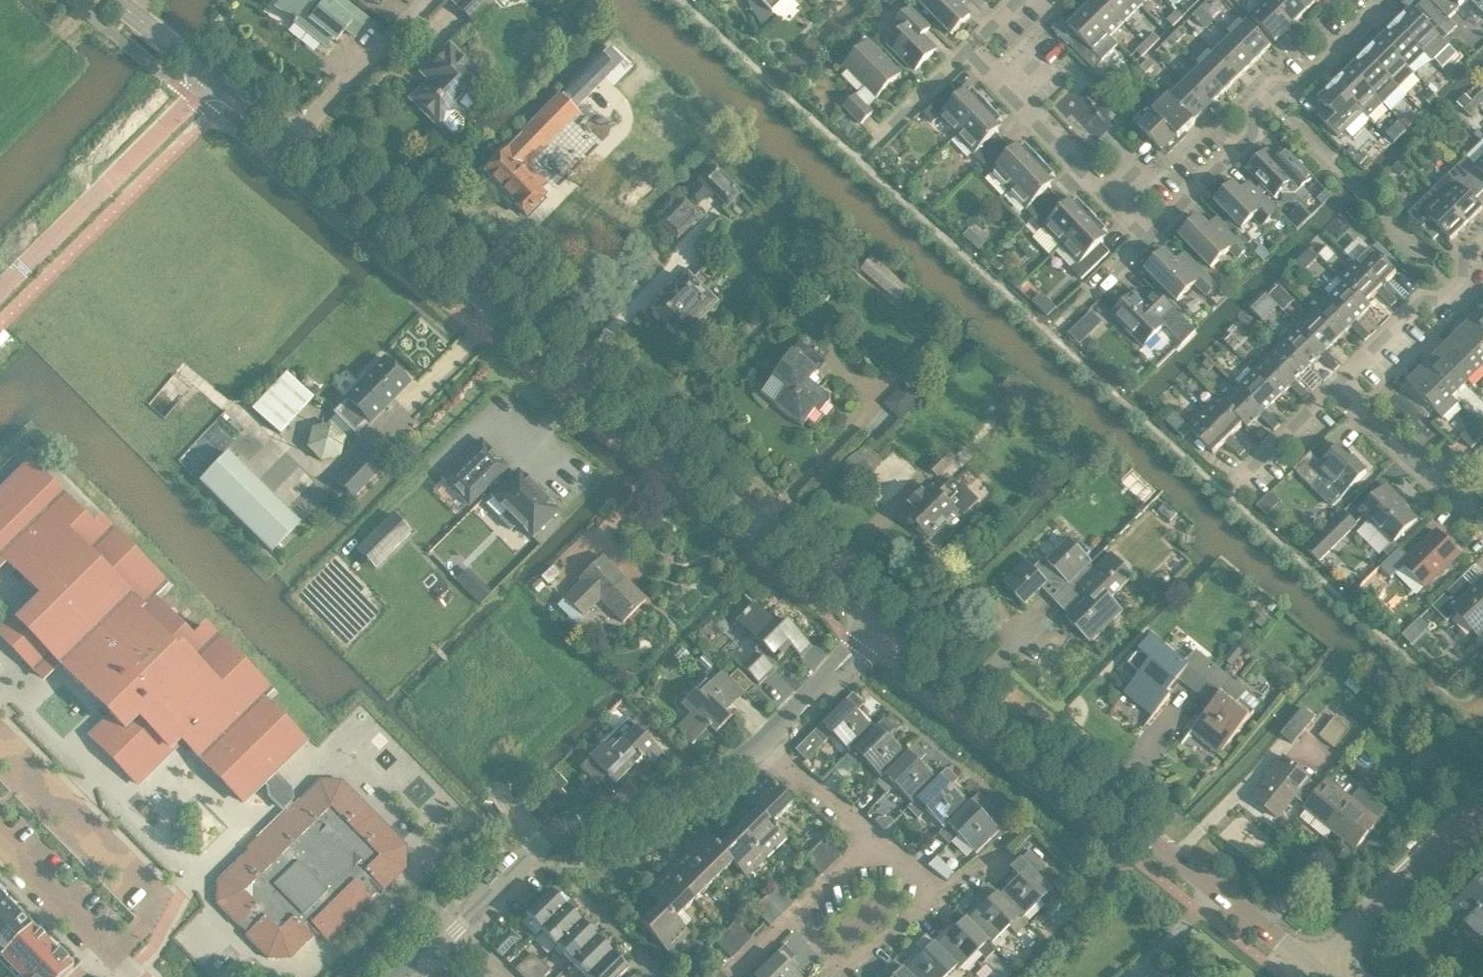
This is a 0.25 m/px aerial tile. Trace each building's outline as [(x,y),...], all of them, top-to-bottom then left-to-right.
[(367,23),(339,0),(287,0),(295,7),(287,17),(292,21),(291,22),(295,25),(296,24),(326,48),(332,40),(336,44),(346,32),(354,38),(367,23)] [(472,24),(492,4),(488,0),(468,0),(458,10),(472,24)] [(763,28),(791,0),(747,0),(763,28)] [(922,5),(953,37),(972,17),(956,2),(958,0),(927,0),(922,5)] [(1126,23),(1104,0),(1097,0),(1086,12),(1111,38),(1126,23)] [(1142,7),(1135,0),(1104,0),(1126,23),(1142,7)] [(1202,8),(1208,14),(1217,5),(1213,0),(1210,0),(1202,8)] [(1308,12),(1296,0),(1268,0),(1267,1),(1292,27),(1308,12)] [(1320,0),(1296,0),(1308,12),(1320,0)] [(1418,6),(1432,20),(1439,28),(1449,19),(1459,9),(1468,0),(1425,0),(1418,6)] [(1459,9),(1476,25),(1482,18),(1482,0),(1468,0),(1459,9)] [(1276,43),(1292,27),(1267,1),(1251,17),(1276,43)] [(1400,21),(1396,25),(1425,54),(1424,54),(1432,62),(1448,46),(1443,41),(1448,37),(1439,28),(1435,33),(1427,25),(1432,20),(1418,6),(1413,11),(1412,10),(1400,21)] [(1202,8),(1193,16),(1199,22),(1208,14),(1202,8)] [(916,72),(937,51),(923,37),(932,29),(912,9),(896,25),(903,32),(889,45),(916,72)] [(1111,38),(1086,12),(1069,28),(1078,37),(1070,45),(1094,70),(1104,61),(1119,46),(1111,38)] [(1183,19),(1177,13),(1168,21),(1174,27),(1183,19)] [(1457,27),(1449,19),(1439,28),(1448,37),(1457,27)] [(1248,24),(1232,39),(1255,63),(1271,47),(1248,24)] [(1392,29),(1381,40),(1395,54),(1409,69),(1424,54),(1425,54),(1396,25),(1392,29)] [(1186,35),(1181,29),(1171,38),(1177,44),(1186,35)] [(1146,43),(1151,49),(1160,40),(1155,35),(1146,43)] [(1171,38),(1162,47),(1168,53),(1177,44),(1171,38)] [(901,75),(881,54),(866,39),(854,52),(857,55),(846,67),(866,88),(845,108),(862,126),(874,114),(867,108),(901,75)] [(1232,39),(1217,54),(1240,78),(1255,63),(1232,39)] [(1370,51),(1365,55),(1369,59),(1399,90),(1414,74),(1409,69),(1395,54),(1381,40),(1370,51)] [(1143,58),(1151,49),(1146,43),(1137,52),(1143,58)] [(478,74),(457,54),(450,47),(427,69),(429,71),(428,72),(428,79),(431,81),(411,101),(439,129),(443,125),(451,134),(458,134),(463,129),(463,122),(454,114),(458,110),(450,103),(478,74)] [(1217,54),(1202,69),(1225,93),(1240,78),(1217,54)] [(1361,59),(1350,71),(1378,99),(1384,105),(1384,104),(1392,111),(1406,97),(1399,90),(1369,59),(1365,55),(1361,59)] [(1155,66),(1149,60),(1140,69),(1146,75),(1155,66)] [(1140,69),(1131,78),(1137,84),(1146,75),(1140,69)] [(1202,69),(1186,85),(1209,109),(1225,93),(1202,69)] [(1339,82),(1335,86),(1338,89),(1363,114),(1369,120),(1384,105),(1378,99),(1350,71),(1339,82)] [(1186,85),(1171,100),(1194,123),(1209,109),(1186,85)] [(956,137),(987,109),(980,101),(982,100),(974,91),(969,96),(966,92),(961,97),(952,87),(924,115),(934,125),(940,119),(956,137)] [(1339,139),(1363,114),(1338,89),(1333,93),(1330,90),(1319,101),(1322,105),(1313,113),(1339,139)] [(1479,107),(1482,104),(1482,94),(1482,93),(1473,101),(1479,107)] [(559,98),(524,135),(510,149),(485,174),(515,205),(514,206),(526,218),(546,198),(541,192),(547,186),(525,166),(540,150),(541,151),(576,115),(559,98)] [(1149,108),(1135,122),(1151,139),(1163,151),(1176,138),(1179,141),(1195,124),(1194,123),(1171,100),(1170,98),(1154,114),(1149,108)] [(1470,116),(1479,107),(1473,101),(1464,110),(1470,116)] [(983,165),(1005,143),(997,135),(1002,131),(998,127),(1003,122),(995,114),(993,116),(987,109),(956,137),(983,165)] [(1458,166),(1482,191),(1482,142),(1467,157),(1458,166)] [(1009,193),(1039,164),(1032,157),(1034,155),(1026,147),(1021,151),(1018,148),(1013,152),(1005,143),(983,165),(1009,193)] [(1295,196),(1313,178),(1288,153),(1279,162),(1268,151),(1248,172),(1275,199),(1280,194),(1282,195),(1295,196)] [(1402,161),(1393,170),(1402,178),(1410,169),(1402,161)] [(713,163),(699,178),(705,184),(727,206),(742,191),(719,169),(713,163)] [(1035,220),(1058,198),(1050,189),(1054,186),(1050,182),(1055,178),(1047,169),(1046,171),(1039,164),(1009,193),(1035,220)] [(1482,193),(1482,191),(1458,166),(1433,191),(1467,225),(1482,209),(1475,201),(1482,193)] [(659,186),(647,174),(631,190),(643,202),(659,186)] [(1241,193),(1234,185),(1215,204),(1242,230),(1254,219),(1262,227),(1277,212),(1250,184),(1241,193)] [(1451,240),(1467,225),(1433,191),(1409,215),(1434,241),(1443,232),(1451,240)] [(1061,248),(1091,219),(1084,212),(1086,210),(1078,202),(1073,207),(1070,203),(1066,206),(1058,198),(1035,220),(1029,226),(1038,235),(1044,230),(1061,248)] [(685,199),(663,222),(678,237),(700,214),(685,199)] [(1102,245),(1106,241),(1103,237),(1108,233),(1100,225),(1098,226),(1091,219),(1061,248),(1078,266),(1073,272),(1082,282),(1110,255),(1102,245)] [(1209,229),(1200,219),(1180,238),(1211,270),(1230,251),(1238,260),(1248,251),(1218,220),(1209,229)] [(1385,300),(1390,295),(1382,287),(1396,273),(1371,248),(1356,263),(1380,289),(1377,292),(1385,300)] [(1176,264),(1165,253),(1147,272),(1178,303),(1195,285),(1207,296),(1216,287),(1185,255),(1176,264)] [(911,289),(875,259),(864,273),(899,302),(911,289)] [(1366,303),(1377,292),(1380,289),(1356,263),(1339,279),(1343,283),(1344,282),(1365,304),(1366,303)] [(666,302),(655,313),(681,338),(714,304),(702,292),(710,283),(700,273),(691,282),(688,279),(677,290),(674,287),(663,299),(666,302)] [(1371,307),(1366,303),(1365,304),(1344,282),(1343,283),(1329,297),(1354,323),(1350,327),(1358,336),(1364,330),(1356,322),(1371,307)] [(1267,294),(1282,309),(1293,299),(1278,284),(1267,294)] [(1196,333),(1173,310),(1157,293),(1145,304),(1135,294),(1112,317),(1143,348),(1165,327),(1184,345),(1196,333)] [(1390,295),(1385,300),(1391,307),(1397,302),(1390,295)] [(1339,338),(1350,327),(1354,323),(1329,297),(1314,312),(1339,338)] [(1470,322),(1482,335),(1482,309),(1470,322)] [(1326,351),(1339,338),(1314,312),(1298,328),(1324,354),(1320,357),(1328,366),(1334,360),(1326,351)] [(1482,366),(1482,335),(1470,322),(1454,338),(1482,366)] [(1309,368),(1320,357),(1324,354),(1298,328),(1284,342),(1309,368)] [(1364,330),(1358,336),(1365,342),(1371,336),(1364,330)] [(1467,381),(1482,366),(1454,338),(1439,353),(1467,381)] [(1296,382),(1309,368),(1284,342),(1269,358),(1294,383),(1290,387),(1298,395),(1304,390),(1296,382)] [(775,405),(803,427),(817,410),(821,413),(830,402),(831,399),(830,396),(827,394),(824,394),(821,395),(809,386),(827,363),(802,343),(775,377),(789,388),(775,405)] [(1452,397),(1454,394),(1467,381),(1439,353),(1424,368),(1452,397)] [(1279,398),(1290,387),(1294,383),(1269,358),(1254,373),(1279,398)] [(346,401),(334,413),(356,435),(367,423),(370,425),(410,385),(385,359),(368,376),(365,376),(360,382),(360,384),(344,400),(346,401)] [(1334,360),(1328,366),(1335,372),(1341,366),(1334,360)] [(1459,404),(1452,397),(1424,368),(1407,384),(1442,420),(1459,404)] [(1266,411),(1279,398),(1254,373),(1239,387),(1264,413),(1260,417),(1268,425),(1274,420),(1266,411)] [(312,398),(287,375),(253,411),(277,434),(312,398)] [(884,405),(901,422),(925,399),(907,381),(884,405)] [(1248,429),(1260,417),(1264,413),(1239,387),(1225,401),(1224,402),(1245,424),(1244,425),(1248,429)] [(1304,390),(1298,395),(1304,402),(1310,396),(1304,390)] [(1245,424),(1224,402),(1225,401),(1221,397),(1205,413),(1230,438),(1226,442),(1233,450),(1239,444),(1231,437),(1244,425),(1245,424)] [(1214,454),(1226,442),(1230,438),(1205,413),(1189,428),(1175,414),(1166,423),(1183,440),(1192,432),(1214,454)] [(1274,420),(1268,425),(1274,432),(1280,426),(1274,420)] [(1477,423),(1461,439),(1472,450),(1482,438),(1482,429),(1477,423)] [(334,424),(315,429),(310,449),(324,463),(343,458),(349,438),(334,424)] [(444,480),(433,491),(458,515),(468,505),(469,505),(485,490),(507,467),(482,442),(443,480),(444,480)] [(1239,444),(1233,450),(1240,457),(1246,451),(1239,444)] [(336,483),(353,499),(387,463),(370,447),(336,483)] [(1320,476),(1342,499),(1367,475),(1341,448),(1323,466),(1312,454),(1295,471),(1311,486),(1320,476)] [(947,452),(930,468),(938,476),(955,459),(947,452)] [(271,552),(299,524),(228,454),(200,482),(271,552)] [(30,459),(0,488),(0,570),(6,565),(33,592),(0,624),(0,638),(43,682),(59,667),(107,716),(87,736),(137,787),(182,744),(243,806),(266,782),(268,781),(267,780),(274,774),(307,742),(266,700),(274,692),(206,624),(193,637),(155,598),(168,585),(101,517),(93,524),(30,459)] [(493,498),(486,504),(500,519),(511,530),(518,523),(532,538),(558,512),(518,472),(493,498)] [(954,516),(960,510),(965,515),(979,501),(962,485),(960,487),(954,481),(948,487),(947,485),(939,494),(935,489),(927,497),(923,493),(912,505),(915,508),(907,516),(931,539),(947,523),(950,526),(957,519),(954,516)] [(1146,506),(1157,494),(1150,487),(1138,499),(1146,506)] [(1398,499),(1387,487),(1361,513),(1392,545),(1417,522),(1397,501),(1398,499)] [(1158,511),(1171,521),(1177,514),(1165,503),(1158,511)] [(1321,563),(1357,527),(1345,514),(1308,549),(1321,563)] [(393,515),(357,550),(375,568),(411,533),(393,515)] [(1460,556),(1437,533),(1411,560),(1400,549),(1380,569),(1391,580),(1404,567),(1426,589),(1460,556)] [(1065,589),(1093,561),(1071,539),(1049,560),(1046,557),(1034,569),(1026,561),(1004,583),(1026,606),(1043,589),(1055,602),(1066,591),(1065,589)] [(1113,553),(1099,567),(1094,562),(1093,561),(1065,589),(1066,591),(1055,602),(1072,618),(1068,621),(1091,644),(1115,621),(1124,611),(1113,599),(1136,577),(1113,553)] [(582,582),(565,600),(583,618),(600,600),(623,623),(646,600),(602,556),(579,579),(582,582)] [(1467,598),(1456,586),(1433,609),(1447,623),(1456,615),(1478,638),(1482,633),(1482,582),(1467,598)] [(755,652),(740,667),(758,685),(774,670),(772,668),(783,657),(782,656),(790,648),(801,659),(812,648),(783,619),(776,626),(753,603),(735,621),(759,645),(753,651),(755,652)] [(1197,694),(1218,668),(1198,651),(1187,665),(1153,636),(1129,665),(1141,675),(1128,691),(1156,715),(1172,696),(1169,694),(1181,680),(1197,694)] [(1232,667),(1247,649),(1240,642),(1225,660),(1232,667)] [(1218,668),(1197,694),(1213,707),(1194,729),(1223,753),(1256,713),(1242,701),(1248,693),(1218,668)] [(690,714),(676,728),(692,744),(708,727),(715,734),(737,713),(731,707),(744,694),(721,672),(709,685),(705,681),(681,705),(690,714)] [(1353,677),(1346,685),(1358,695),(1366,687),(1353,677)] [(849,753),(873,730),(855,711),(862,704),(852,694),(813,733),(823,743),(831,735),(849,753)] [(1305,710),(1284,736),(1296,746),(1317,720),(1305,710)] [(1320,736),(1335,749),(1351,730),(1335,717),(1320,736)] [(881,779),(903,756),(886,738),(894,730),(883,719),(873,730),(849,753),(844,759),(854,769),(863,761),(881,779)] [(603,744),(580,767),(598,785),(607,776),(616,784),(641,759),(650,768),(663,754),(636,727),(611,752),(603,744)] [(1361,741),(1356,747),(1362,752),(1368,746),(1361,741)] [(912,803),(935,781),(917,763),(925,755),(915,745),(903,756),(881,779),(875,784),(886,794),(894,786),(912,803)] [(1308,807),(1321,790),(1309,780),(1310,778),(1285,758),(1275,771),(1277,773),(1255,800),(1279,819),(1296,797),(1308,807)] [(943,829),(966,806),(949,789),(957,781),(946,770),(935,781),(912,803),(906,809),(917,820),(926,811),(943,829)] [(288,791),(273,776),(268,781),(266,782),(270,787),(272,796),(285,809),(288,812),(217,882),(217,889),(217,904),(239,927),(239,926),(247,934),(245,936),(268,959),(290,959),(313,937),(310,934),(315,929),(330,944),(374,901),(371,899),(376,894),(373,890),(378,885),(384,891),(406,869),(407,847),(342,781),(327,781),(320,781),(294,806),(291,803),(290,801),(288,791)] [(743,797),(757,812),(772,827),(792,807),(763,777),(743,797)] [(547,778),(535,791),(553,808),(566,795),(561,791),(547,778)] [(1329,781),(1321,790),(1308,807),(1307,808),(1357,849),(1378,822),(1387,810),(1361,789),(1352,800),(1329,781)] [(966,806),(943,829),(938,834),(949,846),(958,837),(976,855),(999,832),(981,815),(989,806),(978,795),(966,806)] [(785,841),(772,827),(757,812),(739,829),(768,858),(785,841)] [(747,878),(768,858),(739,829),(719,849),(733,864),(747,878)] [(733,864),(719,849),(705,835),(685,854),(714,883),(733,864)] [(816,850),(832,866),(842,857),(826,840),(816,850)] [(821,877),(832,866),(816,850),(805,860),(821,877)] [(694,902),(714,883),(685,854),(666,873),(694,902)] [(1000,896),(1022,919),(1040,902),(1049,911),(1059,900),(1020,860),(1009,871),(1017,879),(1000,896)] [(676,920),(694,902),(666,873),(647,892),(661,906),(676,920)] [(1451,908),(1467,925),(1482,942),(1482,877),(1481,879),(1477,883),(1451,908)] [(540,932),(565,908),(557,899),(563,892),(556,885),(525,916),(540,932)] [(1022,919),(1000,896),(988,885),(977,896),(985,905),(968,921),(991,944),(1008,927),(1017,936),(1028,925),(1022,919)] [(767,898),(783,914),(794,904),(777,887),(767,898)] [(771,927),(783,914),(767,898),(754,910),(771,927)] [(18,914),(5,901),(7,899),(6,899),(0,905),(0,932),(18,914)] [(556,948),(581,924),(572,914),(578,908),(572,901),(565,908),(540,932),(556,948)] [(690,935),(676,920),(661,906),(641,925),(670,954),(690,935)] [(991,944),(968,921),(957,910),(946,921),(954,930),(938,947),(960,970),(977,953),(985,961),(997,950),(991,944)] [(18,914),(0,932),(0,957),(1,958),(32,927),(32,926),(31,927),(18,914)] [(572,964),(597,939),(588,930),(594,924),(587,917),(581,924),(556,948),(572,964)] [(726,934),(742,950),(753,940),(737,923),(726,934)] [(11,975),(45,941),(32,928),(32,927),(1,958),(0,957),(0,964),(11,975)] [(509,931),(493,947),(502,957),(519,941),(509,931)] [(612,955),(603,946),(610,940),(603,933),(597,939),(572,964),(585,976),(589,976),(612,955)] [(733,960),(742,950),(726,934),(716,943),(733,960)] [(960,970),(938,947),(926,935),(914,946),(923,955),(905,972),(911,976),(963,976),(965,975),(960,970)] [(45,941),(11,975),(13,976),(35,976),(59,953),(58,954),(45,941)] [(787,965),(795,957),(784,946),(753,976),(798,976),(787,965)] [(589,976),(621,976),(628,971),(619,962),(625,956),(618,948),(612,955),(589,976)] [(73,968),(72,968),(67,962),(68,961),(59,953),(35,976),(65,976),(73,968)] [(541,963),(532,954),(515,970),(522,976),(526,976),(541,963)] [(905,972),(894,960),(883,971),(889,976),(911,976),(905,972)] [(526,976),(545,976),(550,972),(541,963),(526,976)]
